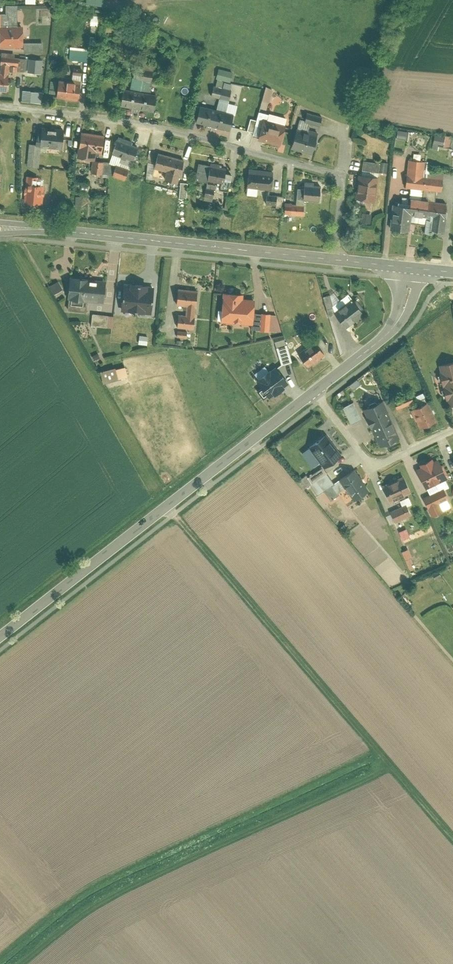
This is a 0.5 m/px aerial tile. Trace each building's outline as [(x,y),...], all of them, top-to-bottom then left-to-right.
[(16,4),(5,4),(5,11),(0,11),(0,27),(17,27),(16,4)] [(0,27),(0,46),(22,46),(22,41),(22,27),(17,27),(0,27)] [(22,50),(43,50),(43,41),(22,41),(22,46),(22,50)] [(89,49),(70,48),(69,60),(88,62),(89,49)] [(16,66),(17,57),(1,55),(0,64),(9,65),(16,66)] [(16,69),(24,70),(26,58),(17,57),(16,66),(16,69)] [(43,59),(29,58),(27,71),(41,73),(43,59)] [(6,91),(9,65),(0,64),(0,65),(0,90),(6,91)] [(233,81),(234,81),(236,70),(221,67),(218,86),(232,88),(233,81)] [(70,70),(68,82),(81,83),(83,71),(70,70)] [(134,87),(151,91),(155,75),(137,71),(134,87)] [(59,81),(57,96),(80,98),(81,83),(68,82),(59,81)] [(272,88),(264,86),(260,99),(268,102),(272,88)] [(129,90),(125,89),(122,104),(137,107),(138,96),(139,91),(129,90)] [(44,91),(30,90),(29,100),(43,102),(44,91)] [(147,93),(143,93),(140,108),(154,110),(156,99),(156,95),(147,93)] [(216,108),(200,104),(196,121),(212,124),(216,108)] [(233,112),(218,108),(213,124),(229,128),(233,112)] [(286,118),(269,112),(265,123),(283,128),(286,118)] [(319,126),(321,117),(307,112),(304,122),(309,123),(319,126)] [(297,128),(307,131),(309,123),(304,122),(299,120),(297,128)] [(265,123),(260,121),(255,138),(278,145),(283,128),(265,123)] [(297,128),(291,147),(311,153),(317,134),(307,131),(297,128)] [(401,128),(399,136),(409,139),(411,131),(401,128)] [(64,146),(65,130),(40,129),(39,145),(64,146)] [(104,134),(81,131),(77,157),(92,160),(94,150),(101,151),(104,134)] [(440,148),(440,145),(452,145),(452,135),(437,134),(436,148),(440,148)] [(139,147),(117,138),(112,152),(133,161),(139,147)] [(39,145),(29,144),(27,165),(38,166),(39,145)] [(184,160),(158,153),(155,166),(166,169),(163,178),(176,181),(178,174),(180,174),(184,160)] [(440,191),(443,170),(431,169),(430,177),(422,176),(424,161),(408,158),(404,186),(410,187),(434,190),(440,191)] [(363,159),(362,169),(378,171),(379,162),(363,159)] [(92,172),(101,174),(103,162),(94,160),(92,172)] [(128,169),(114,164),(110,175),(124,180),(128,169)] [(231,173),(225,172),(226,168),(209,164),(206,179),(220,182),(219,188),(228,189),(231,173)] [(274,171),(249,168),(246,185),(271,189),(274,171)] [(377,177),(358,174),(354,198),(373,201),(377,177)] [(37,177),(27,177),(25,200),(40,201),(41,183),(36,183),(37,177)] [(186,198),(187,182),(180,181),(178,197),(186,198)] [(321,186),(305,184),(303,199),(319,201),(321,186)] [(171,190),(159,187),(157,196),(168,199),(171,190)] [(216,189),(205,187),(204,195),(214,197),(216,189)] [(410,187),(409,197),(433,201),(434,190),(410,187)] [(277,195),(267,193),(266,202),(276,204),(277,195)] [(443,231),(447,202),(433,201),(409,197),(402,196),(401,203),(393,202),(389,228),(407,230),(408,220),(430,223),(429,229),(443,231)] [(304,204),(285,203),(284,214),(303,215),(304,204)] [(372,213),(362,212),(361,222),(371,223),(372,213)] [(105,280),(70,276),(68,296),(103,300),(105,280)] [(62,288),(58,280),(49,285),(53,293),(62,288)] [(143,285),(123,282),(121,297),(130,298),(142,300),(143,285)] [(198,290),(179,288),(177,302),(186,303),(197,304),(198,290)] [(220,291),(218,319),(250,322),(251,311),(252,298),(241,297),(242,293),(220,291)] [(129,311),(130,298),(121,297),(120,310),(129,311)] [(363,311),(352,298),(334,313),(344,326),(363,311)] [(197,304),(186,303),(185,314),(196,315),(197,304)] [(119,323),(142,325),(143,312),(129,311),(120,310),(119,323)] [(250,327),(259,328),(260,312),(251,311),(250,322),(250,327)] [(112,314),(92,312),(90,324),(111,326),(112,314)] [(260,312),(259,328),(268,329),(270,313),(260,312)] [(178,313),(177,326),(195,327),(196,315),(185,314),(178,313)] [(270,313),(268,329),(279,330),(276,314),(270,313)] [(141,335),(141,343),(150,343),(150,335),(141,335)] [(315,340),(297,352),(307,366),(325,353),(315,340)] [(286,344),(276,347),(280,362),(291,359),(286,344)] [(437,365),(447,405),(452,404),(452,361),(437,365)] [(277,365),(254,380),(265,395),(287,379),(277,365)] [(114,366),(98,370),(102,382),(118,378),(115,369),(114,366)] [(125,366),(115,369),(118,378),(127,375),(125,366)] [(411,391),(393,399),(397,409),(415,401),(411,391)] [(398,437),(382,400),(363,407),(367,416),(364,417),(369,427),(371,426),(379,445),(398,437)] [(351,401),(342,406),(350,421),(359,417),(351,401)] [(428,401),(410,408),(418,428),(436,421),(428,401)] [(309,445),(325,466),(342,454),(333,443),(330,445),(323,435),(309,445)] [(421,466),(415,469),(424,487),(447,476),(438,458),(431,461),(429,458),(419,463),(421,466)] [(322,466),(307,476),(317,491),(332,481),(322,466)] [(368,491),(352,468),(332,481),(339,491),(344,488),(353,501),(368,491)] [(402,475),(382,485),(388,499),(409,489),(402,475)] [(443,488),(422,498),(431,516),(441,511),(437,503),(448,498),(443,488)] [(406,503),(389,511),(394,522),(411,514),(406,503)] [(401,530),(403,539),(411,537),(409,528),(401,530)]
